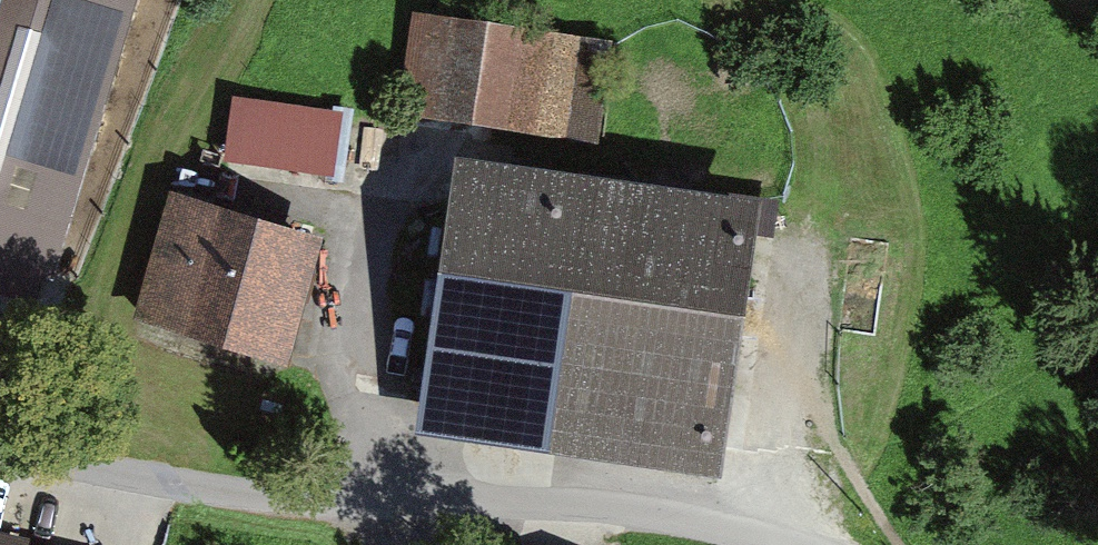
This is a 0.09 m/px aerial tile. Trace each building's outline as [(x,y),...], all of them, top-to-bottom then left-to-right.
[(56,298),(140,0),(0,0),(0,283),(56,298)] [(604,38),(398,17),(387,122),(593,144),(604,38)] [(347,114),(231,97),(223,156),(338,173),(347,114)] [(755,214),(456,175),(420,443),(719,482),(755,214)] [(319,244),(172,199),(135,320),(282,365),(319,244)] [(0,536),(0,544),(35,544),(35,543),(0,536)]
